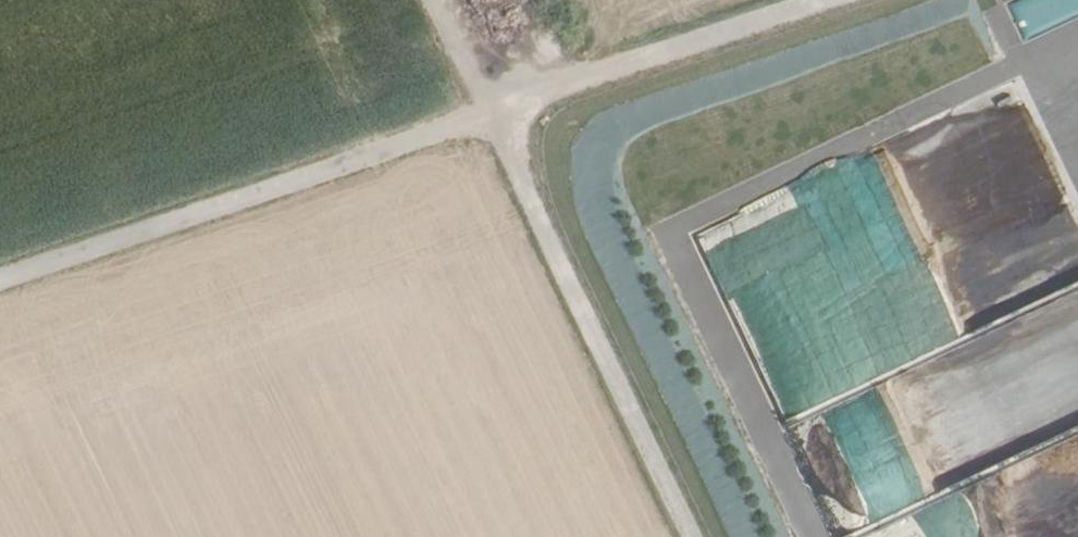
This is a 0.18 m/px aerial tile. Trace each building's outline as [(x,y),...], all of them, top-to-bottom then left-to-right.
[(1073,89),(1077,88),(1077,68),(1067,71),(1073,89)]
